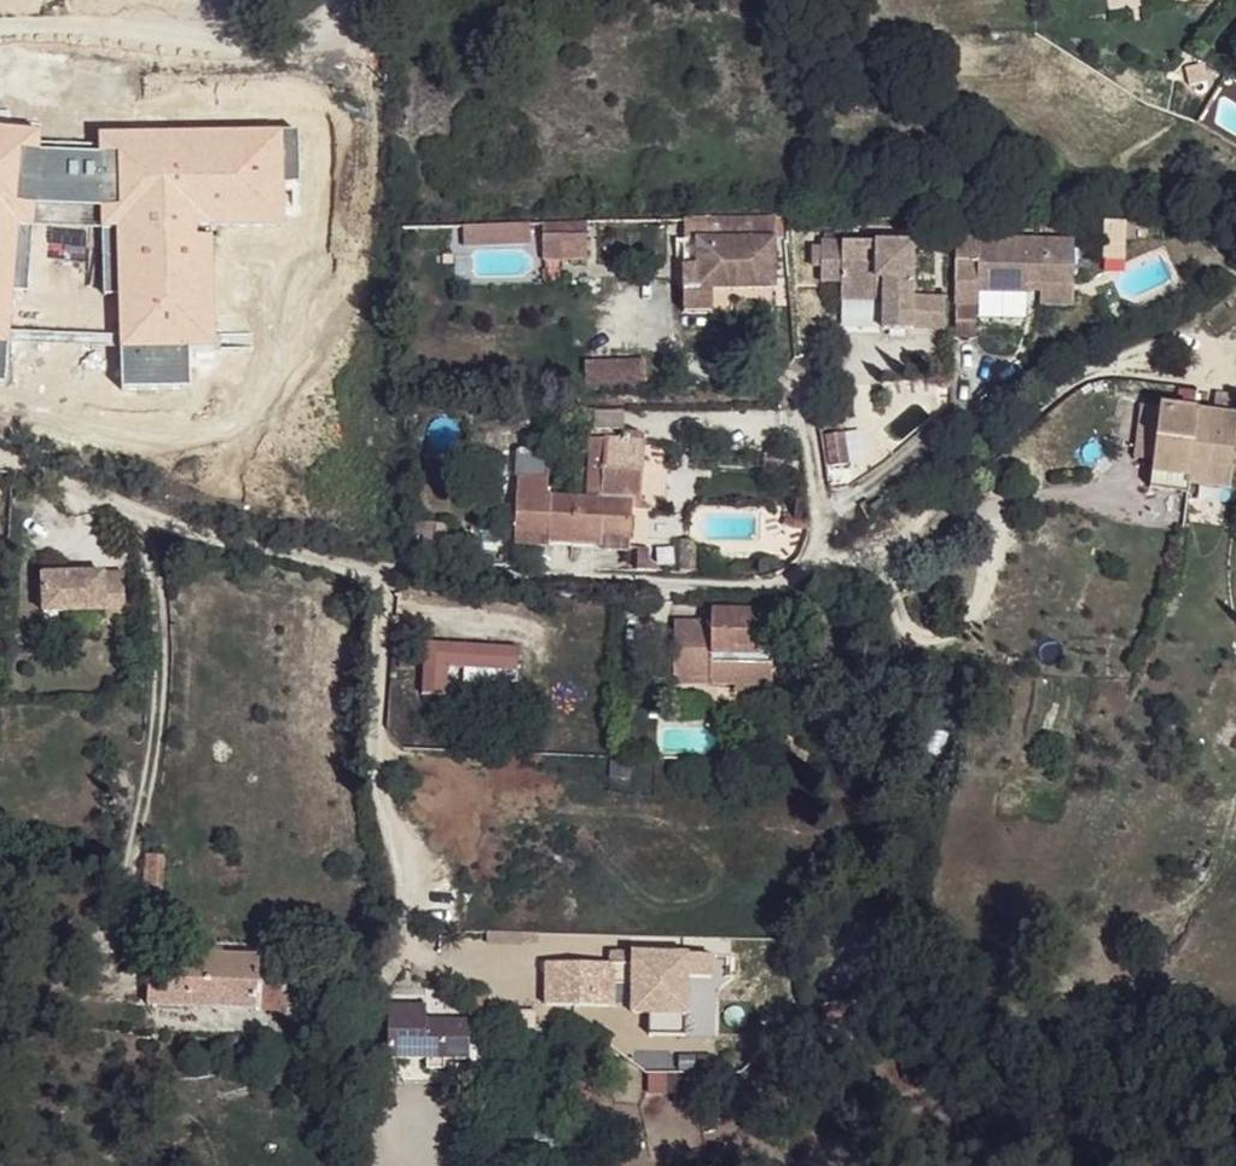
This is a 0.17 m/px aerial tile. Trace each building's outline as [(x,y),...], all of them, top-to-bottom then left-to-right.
[(22,57),(18,58),(14,29),(52,23),(50,9),(0,17),(0,90),(26,85),(22,57)] [(1203,64),(1185,68),(1189,86),(1207,82),(1203,64)] [(782,219),(685,220),(685,240),(696,240),(697,290),(684,291),(685,313),(711,312),(711,291),(776,290),(776,239),(782,239),(782,219)] [(563,260),(587,260),(586,222),(543,224),(543,238),(562,237),(563,260)] [(1135,223),(1105,222),(1104,260),(1125,260),(1124,239),(1135,239),(1135,223)] [(531,224),(462,227),(463,247),(531,244),(531,224)] [(825,234),(825,242),(839,242),(839,234),(825,234)] [(543,260),(563,260),(562,237),(543,238),(543,260)] [(1073,307),(1074,240),(955,237),(954,304),(978,305),(978,293),(1028,294),(1028,292),(1028,283),(1040,283),(1040,292),(1039,306),(1073,307)] [(825,242),(822,242),(822,248),(821,266),(821,281),(842,281),(841,299),(884,299),(883,330),(911,330),(911,328),(945,329),(946,297),(912,296),(913,243),(839,242),(825,242)] [(821,266),(822,248),(813,248),(813,266),(821,266)] [(1028,292),(1040,292),(1040,283),(1028,283),(1028,292)] [(976,307),(956,306),(956,339),(976,339),(976,307)] [(586,390),(645,389),(644,362),(585,363),(586,390)] [(940,377),(942,389),(952,388),(952,376),(940,377)] [(1159,407),(1152,462),(1150,487),(1186,492),(1187,484),(1229,490),(1235,434),(1235,398),(1216,395),(1214,414),(1159,407)] [(1152,462),(1159,407),(1142,405),(1135,460),(1152,462)] [(596,430),(621,430),(621,409),(581,410),(582,418),(596,418),(596,430)] [(621,439),(640,440),(640,432),(622,431),(621,439)] [(831,467),(848,465),(843,433),(826,436),(831,467)] [(590,463),(603,464),(605,438),(591,437),(590,463)] [(514,542),(630,549),(632,509),(632,500),(641,501),(645,441),(640,440),(621,439),(605,438),(603,464),(590,463),(588,497),(547,495),(549,451),(516,450),(515,476),(518,476),(514,542)] [(641,501),(632,500),(632,509),(652,511),(652,508),(641,501)] [(787,515),(783,526),(794,530),(794,518),(787,515)] [(794,518),(794,530),(807,530),(807,518),(794,518)] [(681,542),(680,573),(699,573),(699,563),(695,563),(696,548),(691,542),(681,542)] [(648,550),(638,550),(638,570),(658,571),(659,567),(648,561),(648,550)] [(124,572),(42,575),(44,612),(104,610),(105,618),(126,617),(124,572)] [(711,624),(674,622),(673,677),(710,678),(710,685),(772,686),(773,648),(760,648),(761,613),(712,612),(711,624)] [(448,668),(518,672),(519,648),(424,642),(422,694),(446,696),(448,668)] [(164,856),(146,855),(144,895),(162,896),(164,856)] [(161,911),(162,896),(144,895),(143,909),(161,911)] [(149,981),(148,1005),(282,1012),(283,984),(257,983),(258,957),(182,954),(181,982),(149,981)] [(546,963),(546,1006),(632,1007),(632,1014),(649,1014),(649,1036),(685,1036),(687,977),(711,978),(711,956),(632,954),(632,965),(610,964),(546,963)] [(610,964),(632,965),(632,954),(610,954),(610,964)] [(388,1006),(388,1059),(426,1059),(444,1059),(469,1060),(469,1022),(426,1021),(426,1007),(388,1006)] [(914,1024),(919,1042),(932,1039),(927,1020),(914,1024)] [(444,1059),(426,1059),(426,1070),(444,1070),(444,1059)]
